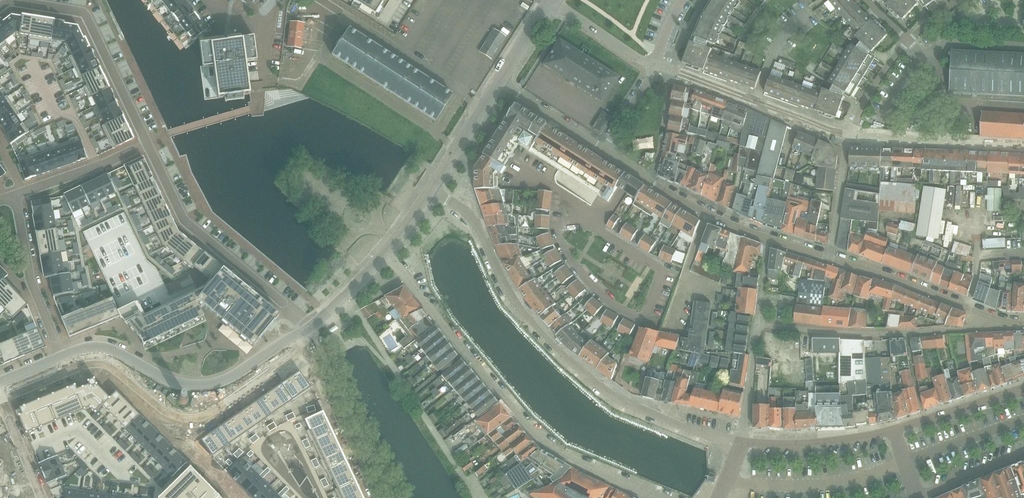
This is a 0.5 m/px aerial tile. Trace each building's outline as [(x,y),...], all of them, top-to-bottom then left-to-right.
[(165,4),(172,13),(186,2),(185,0),(170,0),(165,4)] [(378,19),(389,0),(348,0),(378,19)] [(695,38),(714,44),(717,37),(735,45),(736,42),(737,40),(719,32),(722,26),(726,19),(743,29),(744,27),(745,25),(729,15),(733,8),(739,1),(754,13),(757,9),(746,0),(714,0),(710,6),(705,16),(700,27),(695,38)] [(829,0),(836,9),(847,0),(829,0)] [(852,0),(847,0),(836,9),(843,17),(857,5),(852,0)] [(886,4),(903,20),(919,3),(915,0),(891,0),(886,4)] [(172,13),(171,14),(178,23),(179,23),(193,11),(186,2),(172,13)] [(864,13),(857,5),(843,17),(851,25),(864,13)] [(824,17),(818,9),(814,12),(820,20),(824,17)] [(193,11),(179,23),(186,31),(200,20),(193,11)] [(871,20),(864,13),(851,25),(859,33),(871,20)] [(0,19),(0,35),(7,44),(7,43),(5,40),(16,32),(12,15),(3,21),(1,19),(0,19)] [(22,16),(12,15),(16,32),(19,32),(19,34),(29,35),(29,39),(33,16),(22,15),(22,16)] [(33,16),(29,39),(40,41),(44,18),(33,16)] [(44,18),(40,41),(51,43),(54,20),(44,18)] [(54,20),(51,43),(52,39),(66,41),(78,25),(65,23),(65,21),(54,20)] [(200,20),(186,31),(193,41),(192,41),(193,41),(200,36),(200,35),(208,29),(207,29),(200,20)] [(879,28),(871,20),(859,33),(855,37),(872,52),(888,35),(879,28)] [(286,47),(302,49),(305,23),(290,21),(286,47)] [(78,25),(66,41),(73,55),(69,57),(90,47),(86,37),(84,38),(78,25)] [(332,54),(427,116),(435,121),(452,95),(349,28),(332,54)] [(480,51),(491,59),(505,37),(494,29),(480,51)] [(214,66),(218,98),(251,94),(246,62),(257,61),(254,36),(200,43),(203,68),(214,66)] [(559,39),(543,64),(602,102),(618,77),(559,39)] [(691,41),(689,47),(683,63),(704,71),(711,54),(712,49),(691,41)] [(829,82),(852,96),(857,87),(863,77),(869,68),(875,58),(852,44),(848,52),(833,43),(832,45),(831,48),(844,56),(840,63),(836,70),(822,61),(821,64),(819,66),(833,74),(829,82)] [(90,47),(69,57),(75,68),(96,58),(90,47)] [(950,92),(972,93),(977,94),(983,94),(1023,96),(1023,54),(974,52),(971,52),(964,51),(962,51),(955,51),(952,51),(950,92)] [(720,57),(711,54),(704,71),(714,74),(720,57)] [(730,61),(720,57),(714,74),(724,78),(730,61)] [(96,58),(75,68),(79,78),(100,68),(96,58)] [(527,61),(521,71),(529,76),(535,66),(527,61)] [(741,64),(730,61),(724,78),(734,81),(741,64)] [(751,68),(741,64),(734,81),(745,85),(751,68)] [(100,68),(79,78),(80,78),(83,77),(87,85),(84,87),(105,77),(100,68)] [(761,72),(751,68),(745,85),(755,89),(761,72)] [(781,79),(771,75),(765,92),(775,96),(781,79)] [(105,77),(84,87),(89,97),(110,87),(105,77)] [(791,83),(781,79),(775,96),(785,100),(791,83)] [(802,86),(791,83),(785,100),(795,103),(802,86)] [(675,85),(673,91),(671,100),(683,102),(684,102),(686,92),(691,93),(693,89),(689,88),(675,85)] [(812,90),(802,86),(795,103),(806,107),(812,90)] [(110,87),(89,97),(89,98),(92,96),(97,105),(114,97),(110,87)] [(844,96),(823,89),(821,93),(815,110),(837,118),(844,96)] [(706,94),(696,90),(692,101),(695,103),(693,109),(701,112),(702,105),(706,94)] [(821,93),(812,90),(806,107),(815,110),(821,93)] [(716,98),(706,94),(702,105),(701,112),(711,116),(712,111),(716,98)] [(0,101),(0,114),(13,105),(7,96),(4,98),(5,98),(0,101)] [(114,97),(97,105),(101,115),(119,107),(114,97)] [(727,102),(716,98),(712,111),(711,116),(716,118),(720,119),(723,121),(727,102)] [(683,102),(671,100),(673,101),(670,115),(671,116),(671,115),(682,117),(684,107),(689,108),(690,104),(684,102),(683,102)] [(739,106),(727,102),(723,121),(722,126),(724,127),(724,129),(730,131),(730,129),(731,126),(739,106)] [(517,104),(509,118),(476,169),(477,189),(476,189),(476,190),(501,189),(501,188),(496,188),(496,175),(498,171),(502,174),(506,167),(502,164),(516,143),(531,152),(533,149),(594,187),(605,195),(603,198),(608,202),(618,187),(619,188),(620,187),(619,187),(626,174),(627,175),(628,174),(626,173),(626,174),(548,125),(549,124),(540,118),(540,119),(517,104)] [(0,114),(0,124),(1,125),(16,115),(19,113),(13,105),(0,114)] [(748,110),(739,106),(731,126),(730,129),(742,133),(743,130),(748,110)] [(119,107),(101,115),(106,124),(102,126),(103,126),(124,116),(119,107)] [(771,121),(748,110),(743,130),(742,133),(740,145),(740,146),(763,152),(771,121)] [(593,129),(601,134),(611,117),(603,112),(593,129)] [(980,136),(1023,139),(1023,114),(982,112),(980,136)] [(16,115),(1,125),(6,133),(7,134),(22,123),(16,115)] [(671,115),(671,116),(668,130),(680,133),(682,122),(688,123),(689,119),(682,117),(671,115)] [(124,116),(103,126),(108,137),(129,127),(124,116)] [(772,120),(771,121),(763,152),(758,176),(774,179),(787,127),(772,120)] [(6,133),(4,135),(11,144),(15,141),(20,138),(25,135),(29,132),(23,122),(22,123),(7,134),(6,133)] [(129,127),(108,137),(113,148),(134,138),(129,127)] [(707,131),(698,128),(697,135),(706,137),(707,131)] [(720,135),(708,131),(707,137),(718,140),(719,140),(719,136),(720,135)] [(810,136),(799,132),(793,148),(803,152),(810,136)] [(668,133),(664,152),(677,155),(679,145),(686,146),(688,137),(678,135),(668,133)] [(820,141),(810,136),(803,152),(813,156),(813,157),(820,141)] [(706,142),(695,139),(694,145),(692,152),(703,156),(706,142)] [(731,143),(727,142),(719,140),(718,140),(717,145),(716,147),(729,150),(731,143)] [(70,141),(59,145),(67,165),(77,162),(71,144),(70,141)] [(71,144),(77,162),(88,158),(87,157),(81,141),(71,144)] [(832,145),(820,141),(813,157),(819,167),(836,169),(838,156),(832,145)] [(59,145),(49,148),(56,169),(67,165),(59,145)] [(740,146),(739,154),(739,156),(744,158),(743,161),(747,162),(742,181),(746,182),(755,185),(751,199),(753,200),(751,207),(752,207),(749,218),(764,225),(769,199),(772,187),(774,179),(758,176),(763,152),(740,146)] [(850,147),(850,148),(850,167),(881,169),(882,167),(882,148),(850,147)] [(49,148),(39,152),(46,172),(56,169),(49,148)] [(893,149),(882,148),(882,167),(881,169),(881,177),(881,182),(884,182),(884,170),(892,170),(892,168),(893,149)] [(904,149),(893,149),(892,168),(892,170),(891,177),(891,183),(902,184),(902,179),(897,179),(897,172),(898,172),(898,170),(902,170),(904,149)] [(914,149),(904,149),(902,170),(913,171),(913,168),(914,149)] [(925,150),(914,149),(913,168),(917,169),(916,177),(921,177),(922,170),(925,150)] [(936,150),(925,150),(922,170),(930,170),(930,183),(934,183),(936,150)] [(946,151),(936,150),(934,183),(940,184),(940,171),(945,171),(946,151)] [(957,151),(946,151),(945,171),(951,171),(950,184),(956,184),(957,151)] [(968,152),(957,151),(956,184),(961,185),(962,172),(967,172),(968,152)] [(39,152),(29,155),(36,176),(46,172),(39,152)] [(677,155),(664,152),(658,175),(675,183),(678,169),(679,163),(680,163),(681,158),(676,157),(677,155)] [(978,152),(968,152),(967,172),(972,172),(972,176),(978,176),(978,172),(978,152)] [(989,153),(978,152),(978,172),(988,173),(989,153)] [(739,154),(735,153),(731,171),(738,173),(739,160),(739,156),(739,154)] [(999,153),(989,153),(988,173),(998,173),(999,153)] [(1010,153),(999,153),(998,173),(1009,174),(1010,153)] [(1021,154),(1010,153),(1009,174),(1016,174),(1016,179),(1020,179),(1020,176),(1021,154)] [(29,155),(18,159),(20,164),(18,165),(21,172),(22,171),(25,180),(36,176),(29,155)] [(143,157),(125,165),(130,176),(148,167),(143,157)] [(680,163),(679,163),(678,169),(675,183),(681,186),(687,172),(689,167),(680,163)] [(716,166),(712,163),(708,175),(702,195),(716,202),(723,179),(713,174),(716,166)] [(148,167),(130,176),(135,186),(153,178),(148,167)] [(698,171),(689,167),(687,172),(681,186),(690,189),(697,171),(698,171)] [(836,169),(819,167),(819,168),(818,178),(835,180),(836,169)] [(784,179),(792,182),(795,171),(787,169),(784,179)] [(726,170),(723,179),(716,202),(728,208),(729,208),(731,199),(735,186),(726,182),(728,176),(729,171),(726,170)] [(810,182),(812,172),(804,170),(802,180),(810,182)] [(708,175),(697,171),(690,189),(702,195),(708,175)] [(108,174),(99,178),(107,196),(116,192),(108,174)] [(624,191),(627,193),(637,199),(633,204),(634,205),(646,186),(633,177),(628,174),(627,175),(626,174),(619,187),(620,187),(619,188),(624,191)] [(99,178),(90,182),(99,201),(107,196),(99,178)] [(153,178),(135,186),(139,195),(157,186),(153,178)] [(835,180),(818,178),(816,189),(834,191),(835,180)] [(781,202),(777,201),(769,199),(764,225),(771,227),(782,230),(788,201),(787,201),(788,196),(790,184),(785,183),(785,182),(781,181),(781,180),(774,179),(772,187),(784,189),(781,202)] [(90,182),(81,186),(90,205),(99,201),(90,182)] [(755,185),(746,182),(745,186),(750,188),(748,198),(746,197),(741,215),(749,218),(752,207),(751,207),(753,200),(751,199),(755,185)] [(912,185),(902,184),(891,183),(884,182),(881,182),(880,188),(880,193),(879,211),(915,214),(916,203),(917,185),(912,185)] [(81,186),(73,191),(81,209),(90,205),(81,186)] [(157,186),(139,195),(143,204),(161,195),(157,186)] [(646,186),(634,205),(643,210),(654,192),(646,186)] [(750,188),(745,186),(743,196),(738,194),(736,201),(733,211),(741,215),(746,197),(748,198),(750,188)] [(1008,187),(1002,186),(1005,200),(1011,200),(1010,193),(1008,187)] [(944,190),(925,187),(918,235),(937,238),(944,190)] [(959,187),(949,187),(948,207),(958,207),(959,187)] [(972,187),(962,187),(962,207),(972,207),(972,187)] [(858,190),(852,189),(846,188),(841,218),(841,219),(852,220),(878,223),(879,211),(880,193),(874,193),(869,192),(863,191),(858,190)] [(988,196),(986,196),(986,200),(988,200),(988,212),(1003,212),(1002,188),(988,188),(988,196)] [(514,190),(501,189),(476,190),(482,207),(505,205),(513,204),(514,190)] [(539,190),(538,197),(551,198),(552,192),(539,190)] [(73,191),(63,195),(72,213),(81,209),(73,191)] [(663,197),(654,192),(643,210),(652,216),(654,213),(663,197)] [(161,195),(143,204),(148,214),(166,205),(161,195)] [(803,205),(800,218),(795,235),(807,238),(809,226),(809,221),(811,206),(803,204),(803,200),(788,196),(787,201),(788,201),(803,205)] [(673,203),(663,197),(654,213),(663,218),(673,203)] [(51,198),(31,202),(33,214),(53,210),(51,198)] [(811,206),(809,221),(809,226),(807,238),(816,241),(816,230),(818,223),(821,209),(822,202),(812,200),(811,206)] [(803,205),(788,201),(782,230),(795,235),(800,218),(803,205)] [(551,204),(538,203),(537,209),(550,211),(551,204)] [(682,209),(673,203),(663,218),(672,224),(682,209)] [(513,216),(513,204),(505,205),(482,207),(486,217),(513,216)] [(166,205),(148,214),(153,224),(171,216),(166,205)] [(691,215),(682,209),(672,224),(682,230),(691,215)] [(53,210),(33,214),(35,223),(55,219),(53,210)] [(607,226),(612,229),(619,218),(614,215),(607,226)] [(700,221),(691,215),(682,230),(679,235),(692,243),(694,238),(700,221)] [(171,216),(153,224),(157,233),(175,224),(171,216)] [(513,216),(486,217),(489,227),(498,226),(507,226),(507,227),(519,227),(520,216),(513,216)] [(55,219),(35,223),(36,233),(57,229),(55,219)] [(852,220),(841,219),(840,226),(851,228),(852,220)] [(888,232),(888,238),(896,242),(900,229),(905,230),(915,232),(915,225),(901,222),(900,226),(892,223),(893,222),(891,221),(890,223),(888,222),(887,229),(887,231),(888,232)] [(620,234),(625,238),(632,227),(627,223),(620,234)] [(831,226),(818,223),(816,230),(816,241),(828,244),(829,233),(831,226)] [(175,224),(157,233),(161,241),(166,245),(178,231),(175,224)] [(498,226),(489,227),(493,236),(519,235),(519,227),(507,227),(507,226),(498,226)] [(699,251),(695,260),(701,262),(703,263),(706,254),(709,246),(720,250),(721,247),(716,246),(722,230),(709,226),(699,251)] [(851,228),(840,226),(839,233),(850,235),(851,231),(851,228)] [(638,230),(632,227),(625,238),(631,241),(638,230)] [(868,228),(867,232),(864,240),(865,240),(860,255),(869,259),(883,263),(888,249),(887,248),(888,238),(878,234),(878,230),(868,228)] [(57,229),(36,233),(38,244),(59,240),(57,229)] [(722,230),(716,246),(721,247),(720,250),(721,251),(719,257),(725,259),(725,258),(726,257),(730,245),(727,244),(731,233),(722,230)] [(915,232),(905,230),(903,235),(913,239),(913,238),(914,238),(915,232)] [(166,245),(166,246),(174,254),(187,238),(178,231),(166,245)] [(851,231),(850,235),(849,242),(848,251),(860,255),(865,240),(864,240),(855,237),(855,232),(851,231)] [(551,239),(549,233),(537,237),(539,244),(551,239)] [(744,238),(731,233),(727,244),(730,245),(725,258),(725,259),(724,261),(723,266),(733,271),(735,272),(737,260),(741,247),(744,238)] [(850,235),(839,233),(838,241),(849,242),(850,235)] [(519,245),(519,235),(493,236),(496,246),(512,245),(518,245),(519,245)] [(638,246),(643,249),(651,238),(645,235),(638,246)] [(187,238),(174,254),(183,261),(196,246),(187,238)] [(656,242),(651,238),(643,249),(649,253),(656,242)] [(762,244),(744,238),(741,247),(737,260),(735,272),(738,272),(750,274),(750,273),(754,254),(762,255),(763,247),(762,244)] [(554,245),(551,239),(539,244),(541,250),(554,245)] [(1006,247),(1006,239),(982,241),(982,248),(1006,247)] [(59,240),(38,244),(40,255),(61,251),(59,240)] [(849,242),(838,241),(837,247),(848,251),(849,242)] [(954,253),(960,255),(963,256),(967,258),(968,255),(969,255),(971,250),(972,248),(956,243),(952,253),(954,253)] [(512,245),(496,246),(504,263),(523,256),(522,254),(518,245),(512,245)] [(659,257),(665,260),(670,248),(664,245),(659,257)] [(196,246),(183,261),(192,269),(205,253),(196,246)] [(685,246),(682,256),(690,259),(694,249),(685,246)] [(898,249),(889,246),(888,249),(883,263),(892,267),(898,249)] [(677,251),(670,248),(665,260),(671,263),(677,251)] [(772,248),(771,253),(769,270),(768,278),(781,280),(782,272),(783,265),(786,253),(772,248)] [(558,255),(555,249),(544,255),(547,261),(558,255)] [(908,253),(898,249),(892,267),(902,270),(908,253)] [(61,251),(40,255),(43,266),(63,263),(61,251)] [(917,257),(910,273),(919,277),(921,278),(930,255),(928,254),(920,251),(918,257),(917,257)] [(134,301),(117,309),(120,316),(142,337),(145,343),(204,315),(202,310),(207,308),(253,347),(280,315),(220,266),(205,253),(192,269),(208,281),(211,285),(209,287),(142,319),(134,301)] [(799,257),(786,253),(783,265),(790,267),(789,275),(794,276),(799,257)] [(917,257),(908,253),(902,270),(910,273),(917,257)] [(960,255),(954,253),(953,257),(949,255),(945,268),(947,268),(940,286),(950,289),(956,271),(960,255)] [(562,261),(558,255),(547,261),(550,267),(562,261)] [(930,255),(921,278),(922,278),(931,282),(937,265),(939,259),(931,255),(930,255)] [(523,256),(504,263),(504,264),(513,278),(526,270),(520,259),(523,257),(523,256)] [(805,259),(799,257),(794,276),(800,278),(803,268),(805,259)] [(814,261),(805,259),(803,268),(809,270),(807,280),(814,281),(815,271),(813,271),(814,261)] [(701,262),(695,260),(691,271),(697,274),(701,262)] [(828,266),(814,261),(813,271),(815,271),(814,281),(825,282),(825,287),(826,288),(826,285),(828,286),(827,277),(825,276),(826,274),(828,266)] [(1022,272),(1022,261),(1012,261),(1012,272),(1022,272)] [(707,265),(703,263),(701,262),(697,274),(702,276),(707,265)] [(63,263),(43,266),(45,278),(50,277),(65,274),(63,263)] [(569,270),(565,265),(555,273),(559,279),(569,270)] [(713,267),(707,265),(702,276),(708,278),(713,267)] [(947,268),(945,268),(937,265),(931,282),(940,286),(947,268)] [(839,269),(828,266),(826,274),(825,276),(827,277),(828,286),(826,285),(826,288),(832,289),(835,280),(836,280),(839,269)] [(718,269),(713,267),(708,278),(714,281),(718,269)] [(724,272),(718,269),(714,281),(719,283),(724,272)] [(847,272),(839,269),(836,280),(835,280),(832,289),(830,297),(836,299),(835,301),(838,302),(838,300),(847,272)] [(534,281),(526,270),(513,278),(520,290),(534,281)] [(573,276),(569,270),(559,279),(563,284),(573,276)] [(964,274),(956,271),(950,289),(959,293),(964,278),(964,274)] [(750,274),(738,272),(737,278),(736,288),(758,291),(760,275),(750,273),(750,274)] [(860,276),(847,272),(838,300),(842,301),(845,292),(847,293),(856,296),(860,276)] [(65,274),(50,277),(52,286),(72,282),(70,273),(65,274)] [(973,278),(964,274),(964,278),(959,293),(968,297),(973,278)] [(980,274),(979,282),(973,299),(985,304),(991,289),(991,287),(992,278),(980,274)] [(872,280),(860,276),(856,296),(868,299),(869,293),(872,280)] [(11,287),(4,279),(0,282),(0,298),(11,287)] [(537,279),(534,281),(520,290),(526,300),(543,288),(537,279)] [(879,280),(873,279),(872,280),(869,293),(886,297),(883,311),(889,312),(889,310),(892,298),(894,285),(879,280)] [(1013,302),(1013,312),(1023,312),(1023,280),(1019,279),(1019,284),(1015,283),(1013,294),(1013,302)] [(581,285),(577,280),(567,288),(571,294),(581,285)] [(807,280),(801,280),(800,288),(799,297),(798,297),(794,322),(794,321),(794,322),(822,326),(824,307),(825,287),(825,282),(814,281),(807,280)] [(72,282),(52,286),(54,296),(74,292),(72,282)] [(1000,290),(1000,293),(997,309),(1011,311),(1011,301),(1013,286),(1008,285),(1006,295),(1003,293),(1004,282),(999,282),(998,290),(1000,290)] [(586,290),(581,285),(571,294),(576,299),(586,290)] [(902,288),(894,285),(892,298),(897,300),(902,288)] [(0,298),(0,305),(5,310),(19,295),(11,287),(0,298)] [(412,297),(403,287),(385,296),(391,304),(394,308),(395,309),(412,297)] [(549,296),(543,288),(526,300),(534,309),(549,296)] [(908,291),(902,288),(897,300),(904,303),(908,291)] [(1000,293),(991,289),(985,304),(997,309),(1000,293)] [(747,292),(738,290),(736,313),(751,315),(755,315),(757,293),(747,292)] [(915,293),(908,291),(904,303),(910,305),(915,293)] [(922,296),(915,293),(910,305),(917,308),(922,296)] [(19,295),(5,310),(13,318),(28,304),(19,295)] [(557,304),(549,296),(534,309),(541,317),(553,307),(554,307),(557,304)] [(929,299),(922,296),(917,308),(924,310),(929,299)] [(422,309),(412,297),(395,309),(394,308),(389,312),(395,321),(403,319),(422,309)] [(584,307),(589,312),(598,302),(593,297),(584,307)] [(113,298),(102,302),(110,320),(120,316),(117,309),(113,298)] [(935,302),(929,299),(924,310),(931,313),(935,302)] [(695,301),(691,322),(689,339),(680,337),(676,349),(692,353),(699,354),(702,355),(704,355),(710,314),(712,304),(695,301)] [(102,302),(92,306),(100,324),(110,320),(102,302)] [(603,306),(598,302),(589,312),(594,316),(603,306)] [(942,304),(935,302),(931,313),(937,316),(937,314),(942,304)] [(557,304),(554,307),(553,307),(541,317),(550,328),(562,317),(565,314),(566,314),(557,304)] [(953,309),(942,304),(937,314),(937,316),(947,321),(946,325),(963,327),(967,314),(953,309)] [(92,306),(82,310),(90,329),(100,324),(92,306)] [(366,318),(374,314),(367,306),(361,309),(366,318)] [(851,310),(850,310),(824,307),(822,326),(850,328),(851,310)] [(867,310),(851,308),(850,310),(851,310),(850,328),(865,328),(867,310)] [(403,319),(395,321),(408,337),(399,344),(404,349),(411,343),(435,325),(432,321),(427,316),(422,309),(403,319)] [(82,310),(72,314),(80,333),(90,329),(82,310)] [(600,321),(606,324),(613,313),(607,310),(600,321)] [(732,312),(731,322),(730,323),(749,326),(751,315),(736,313),(732,312)] [(619,316),(613,313),(606,324),(612,328),(619,316)] [(72,314),(62,318),(69,337),(80,333),(72,314)] [(573,323),(565,314),(562,317),(550,328),(557,336),(570,325),(570,326),(573,323)] [(885,329),(898,329),(900,316),(888,315),(887,315),(885,329)] [(904,316),(903,316),(900,316),(898,329),(916,328),(916,317),(904,316)] [(617,330),(623,333),(630,322),(624,319),(617,330)] [(636,325),(630,322),(623,333),(629,337),(636,325)] [(749,326),(730,323),(729,333),(748,335),(749,326)] [(497,402),(485,387),(481,382),(479,381),(467,366),(466,366),(461,359),(459,358),(457,356),(451,349),(452,348),(445,340),(445,339),(440,334),(441,333),(435,325),(412,344),(418,351),(417,351),(423,359),(422,359),(428,366),(434,374),(436,373),(438,375),(439,377),(438,378),(456,400),(457,399),(474,420),(497,402)] [(570,325),(557,336),(568,348),(579,336),(570,326),(570,325)] [(37,328),(27,333),(35,351),(45,347),(37,328)] [(660,332),(640,328),(630,356),(631,356),(649,363),(655,346),(660,332)] [(579,336),(568,348),(580,357),(590,344),(592,340),(593,339),(583,331),(579,336)] [(676,350),(676,349),(680,337),(680,336),(660,332),(655,346),(676,350)] [(1005,349),(1003,332),(993,333),(995,350),(998,349),(1005,349)] [(1014,351),(1014,332),(1003,332),(1005,349),(1005,352),(1006,360),(1010,359),(1015,357),(1014,351)] [(1014,332),(1014,351),(1015,357),(1019,356),(1023,355),(1023,332),(1014,332)] [(27,333),(17,337),(25,355),(35,351),(27,333)] [(748,335),(729,333),(727,342),(747,345),(748,335)] [(987,350),(985,333),(970,334),(971,345),(971,353),(972,362),(977,361),(982,360),(988,358),(987,350)] [(995,350),(993,333),(985,333),(987,350),(988,358),(990,357),(992,356),(996,355),(995,350)] [(946,348),(943,335),(936,336),(938,348),(938,349),(946,348)] [(938,348),(936,336),(929,337),(930,347),(933,347),(933,348),(938,348)] [(17,337),(7,341),(15,359),(25,355),(17,337)] [(840,338),(813,337),(813,353),(841,352),(840,383),(847,383),(866,381),(865,366),(865,358),(865,347),(865,342),(865,341),(840,341),(840,338)] [(910,339),(914,357),(923,355),(920,338),(910,339)] [(910,370),(908,355),(905,339),(891,339),(892,357),(892,364),(897,364),(899,372),(902,372),(901,371),(910,370)] [(601,347),(592,340),(590,344),(580,357),(589,363),(601,347)] [(4,364),(5,363),(15,359),(7,341),(0,344),(0,353),(4,364)] [(747,345),(727,342),(726,352),(734,353),(746,354),(747,345)] [(610,354),(601,347),(589,363),(598,370),(608,357),(610,354)] [(731,377),(729,386),(734,387),(744,388),(746,380),(747,372),(750,355),(748,355),(746,354),(734,353),(733,360),(732,370),(731,377)] [(710,356),(704,355),(702,355),(700,364),(708,366),(710,356)] [(925,363),(923,355),(914,357),(915,365),(925,363)] [(608,357),(598,370),(612,380),(618,364),(608,357)] [(719,358),(712,357),(710,366),(717,368),(719,358)] [(757,357),(757,364),(771,365),(771,359),(757,357)] [(875,358),(865,358),(865,366),(866,381),(867,387),(870,387),(874,386),(878,423),(881,423),(884,422),(887,421),(890,421),(897,420),(897,419),(894,406),(892,395),(892,392),(883,393),(883,390),(892,390),(890,364),(892,364),(892,357),(881,358),(875,358)] [(1000,364),(993,367),(990,357),(988,358),(982,360),(985,369),(990,368),(991,370),(992,369),(998,386),(1008,383),(1002,368),(1000,364)] [(1015,357),(1010,359),(1017,380),(1023,377),(1023,371),(1021,362),(1017,363),(1015,357)] [(729,360),(721,359),(720,368),(727,370),(729,360)] [(1017,380),(1010,359),(1006,360),(1008,366),(1002,368),(1008,383),(1017,380)] [(985,369),(982,360),(977,361),(980,370),(976,371),(975,366),(971,367),(971,368),(979,392),(991,388),(985,369)] [(928,378),(926,369),(925,363),(915,365),(918,380),(928,378)] [(683,367),(670,364),(669,370),(681,373),(672,403),(689,405),(691,394),(699,372),(693,372),(690,372),(682,370),(683,367)] [(979,392),(971,368),(958,372),(960,377),(965,396),(979,392)] [(990,368),(985,369),(991,388),(998,386),(992,369),(991,370),(990,368)] [(951,380),(948,369),(943,371),(945,375),(944,375),(952,400),(965,396),(960,377),(951,380)] [(681,373),(669,370),(667,375),(674,377),(673,382),(666,380),(665,382),(663,389),(665,389),(662,401),(662,402),(672,403),(681,373)] [(914,386),(910,370),(901,371),(902,372),(899,372),(897,373),(899,387),(902,386),(903,390),(914,386)] [(299,371),(290,377),(303,396),(312,389),(311,387),(310,386),(300,372),(299,371)] [(952,400),(944,375),(934,379),(937,388),(941,404),(952,400)] [(290,377),(281,384),(294,402),(303,396),(290,377)] [(665,382),(647,377),(643,397),(662,401),(665,389),(663,389),(665,382)] [(22,414),(19,415),(19,416),(26,432),(26,434),(28,433),(33,431),(34,431),(35,430),(34,429),(33,427),(89,404),(90,407),(89,407),(90,408),(91,409),(94,412),(95,413),(96,412),(103,406),(102,406),(110,398),(110,397),(109,398),(97,385),(97,384),(95,380),(95,378),(93,379),(89,381),(87,381),(88,383),(88,382),(89,384),(83,387),(82,387),(77,389),(75,385),(74,385),(68,388),(67,388),(54,394),(52,394),(53,397),(40,402),(39,399),(38,400),(25,406),(25,405),(23,406),(20,408),(22,414)] [(866,381),(847,383),(840,383),(839,383),(840,390),(841,390),(845,428),(856,426),(854,408),(853,396),(867,395),(867,393),(866,381)] [(691,394),(689,405),(698,407),(704,390),(705,384),(696,382),(694,388),(692,395),(691,394)] [(281,384),(272,390),(284,406),(292,400),(293,402),(294,402),(281,384)] [(870,387),(867,387),(867,393),(867,395),(868,403),(871,424),(873,424),(878,423),(874,386),(870,387)] [(916,397),(914,386),(903,390),(904,393),(909,415),(920,411),(916,397)] [(929,391),(928,386),(920,388),(922,397),(925,409),(941,404),(937,388),(929,391)] [(272,390),(264,396),(275,412),(284,406),(272,390)] [(714,392),(704,390),(698,407),(710,410),(714,392)] [(724,390),(723,394),(719,412),(740,417),(744,393),(724,390)] [(840,390),(816,390),(817,392),(817,393),(817,407),(817,428),(845,428),(841,397),(841,390),(840,390)] [(110,398),(102,406),(103,406),(110,413),(124,399),(116,391),(110,398)] [(809,391),(797,392),(796,429),(809,429),(809,403),(809,393),(809,391)] [(723,394),(714,392),(710,410),(719,412),(723,394)] [(796,429),(797,392),(796,392),(796,397),(784,398),(784,429),(796,429)] [(184,394),(183,393),(181,394),(179,395),(178,396),(177,397),(177,399),(177,401),(178,403),(180,404),(181,405),(183,405),(185,404),(186,403),(188,402),(188,401),(189,399),(188,397),(187,395),(186,394),(184,394)] [(809,393),(809,403),(809,429),(817,428),(817,407),(817,393),(809,393)] [(904,393),(892,395),(894,406),(897,419),(906,416),(909,415),(904,393)] [(167,398),(174,405),(178,402),(171,394),(167,398)] [(264,396),(255,402),(266,418),(275,412),(264,396)] [(769,397),(768,405),(770,405),(769,428),(771,428),(773,428),(784,429),(784,408),(776,408),(776,397),(769,397)] [(124,399),(110,413),(117,421),(132,407),(124,399)] [(255,402),(246,408),(259,427),(259,426),(257,424),(266,418),(255,402)] [(871,424),(868,403),(855,405),(856,408),(854,408),(856,426),(871,424)] [(500,404),(492,410),(476,422),(480,427),(463,440),(470,448),(478,441),(483,438),(487,435),(510,417),(500,404)] [(770,405),(768,405),(754,405),(754,428),(769,428),(770,405)] [(132,407),(117,421),(125,429),(139,414),(132,407)] [(246,408),(237,414),(250,433),(259,427),(246,408)] [(323,411),(305,420),(310,429),(306,431),(307,431),(328,422),(323,411)] [(139,414),(125,429),(132,436),(146,421),(139,414)] [(237,414),(228,421),(241,439),(239,436),(247,430),(249,433),(250,433),(237,414)] [(517,425),(510,417),(487,435),(493,442),(494,442),(517,425)] [(146,421),(132,436),(137,441),(138,442),(153,428),(146,421)] [(228,421),(219,427),(232,445),(241,439),(228,421)] [(328,422),(307,431),(311,441),(332,431),(328,422)] [(524,433),(517,425),(494,442),(501,451),(524,433)] [(219,427),(210,433),(223,451),(224,451),(222,448),(230,443),(232,446),(232,445),(219,427)] [(153,428),(138,442),(145,449),(159,435),(153,428)] [(332,431),(311,441),(311,442),(313,441),(317,450),(337,441),(332,431)] [(210,433),(201,440),(202,441),(212,454),(211,455),(212,456),(214,458),(223,451),(210,433)] [(532,442),(524,433),(501,451),(505,457),(512,451),(515,456),(532,442)] [(159,435),(145,449),(151,456),(166,442),(159,435)] [(10,497),(9,495),(18,491),(8,467),(14,464),(5,443),(3,444),(0,437),(0,497),(8,497),(10,497)] [(966,450),(976,448),(975,440),(964,443),(966,450)] [(337,441),(317,450),(321,460),(320,460),(320,461),(341,451),(337,441)] [(166,442),(151,456),(158,463),(173,448),(166,442)] [(505,463),(510,470),(520,462),(521,463),(539,449),(532,442),(515,456),(505,463)] [(946,449),(948,456),(962,453),(960,446),(946,449)] [(173,448),(158,463),(165,470),(180,455),(173,448)] [(551,456),(539,449),(521,463),(525,469),(530,465),(532,464),(537,468),(535,470),(537,471),(540,467),(551,456)] [(341,451),(320,461),(325,471),(346,461),(341,451)] [(57,455),(39,463),(43,473),(62,466),(57,455)] [(180,455),(165,470),(172,477),(187,463),(180,455)] [(570,467),(551,456),(540,467),(537,471),(541,474),(543,472),(551,477),(548,480),(552,485),(555,484),(570,467)] [(242,458),(227,472),(237,482),(252,468),(242,458)] [(915,467),(928,464),(927,458),(914,461),(915,467)] [(469,460),(468,461),(461,466),(464,472),(473,465),(469,460)] [(346,461),(325,471),(326,471),(331,480),(351,471),(346,461)] [(520,462),(510,470),(504,475),(516,490),(532,479),(533,479),(530,476),(525,469),(521,463),(520,462)] [(1011,467),(1021,495),(1022,497),(1023,497),(1023,468),(1022,463),(1021,463),(1020,464),(1012,467),(1011,467)] [(484,465),(475,473),(479,479),(484,475),(482,473),(487,469),(484,465)] [(62,466),(43,473),(47,484),(66,476),(62,466)] [(158,497),(221,497),(190,466),(159,497),(158,497)] [(501,466),(492,472),(495,476),(503,469),(501,466)] [(530,494),(535,497),(597,497),(609,486),(571,467),(570,467),(555,484),(552,485),(530,494)] [(1011,467),(995,474),(1003,497),(1022,497),(1021,495),(1011,467)] [(252,468),(237,482),(244,490),(246,491),(261,477),(252,468)] [(351,471),(331,480),(333,479),(337,488),(335,489),(335,490),(355,480),(351,471)] [(711,472),(710,472),(708,481),(708,482),(708,481),(715,483),(717,475),(711,473),(711,472)] [(995,474),(963,487),(966,497),(1002,497),(1003,497),(995,474)] [(246,491),(252,497),(258,497),(270,486),(261,477),(246,491)] [(335,490),(339,497),(343,497),(360,490),(355,480),(335,490)] [(258,497),(277,497),(279,496),(270,486),(258,497)] [(597,497),(632,497),(615,490),(609,486),(597,497)] [(963,487),(951,492),(954,497),(966,497),(963,487)] [(65,497),(80,497),(81,491),(67,489),(65,497)]
